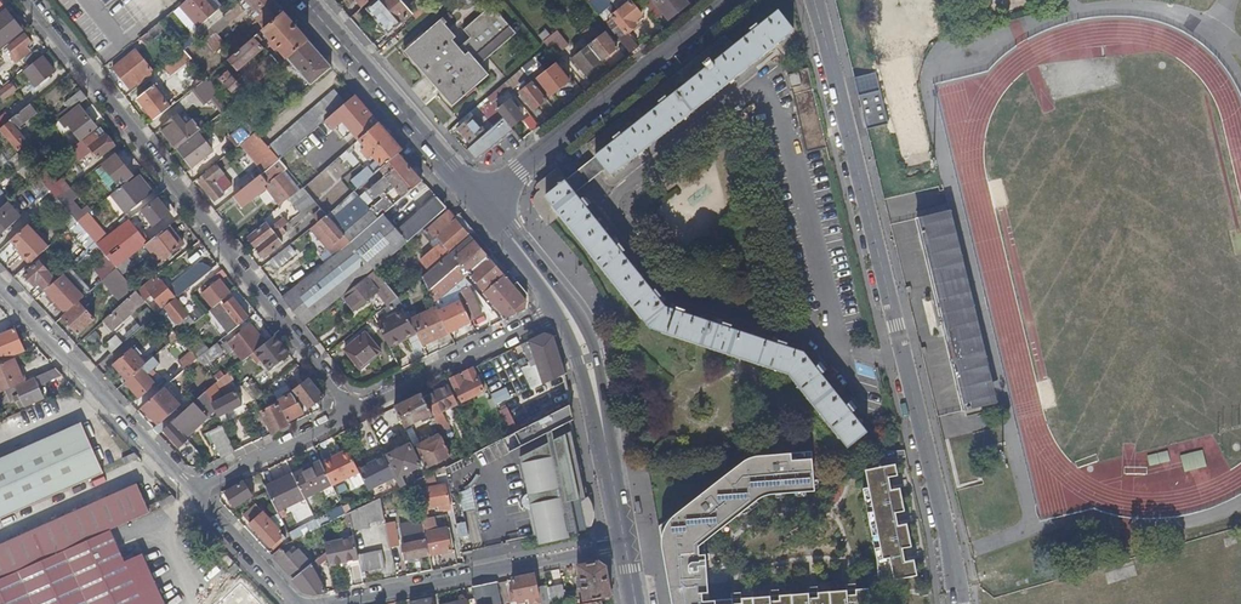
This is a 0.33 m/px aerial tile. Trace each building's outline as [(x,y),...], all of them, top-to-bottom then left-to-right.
[(223,14),(210,0),(184,0),(177,6),(201,34),(223,14)] [(271,0),(243,0),(241,2),(230,11),(223,18),(229,24),(246,10),(249,14),(247,16),(250,19),(252,17),(256,22),(253,24),(259,32),(282,12),(271,0)] [(241,2),(239,0),(230,0),(224,5),(230,11),(241,2)] [(396,0),(378,0),(366,10),(387,34),(409,16),(396,0)] [(598,16),(622,0),(587,0),(598,16)] [(629,54),(637,48),(626,34),(635,25),(633,22),(648,10),(641,0),(636,0),(631,3),(628,0),(620,6),(624,11),(620,14),(616,9),(603,20),(629,54)] [(648,10),(655,18),(661,13),(667,20),(688,4),(684,0),(657,0),(653,2),(652,0),(641,0),(648,10)] [(466,36),(494,11),(490,6),(462,31),(466,36)] [(455,45),(423,73),(450,106),(488,75),(479,64),(514,34),(494,11),(466,36),(468,38),(457,48),(455,45)] [(730,48),(723,38),(586,146),(594,156),(605,170),(601,172),(609,181),(623,169),(620,166),(792,30),(777,11),(757,27),(754,24),(747,30),(749,33),(730,48)] [(0,17),(0,47),(23,29),(17,21),(15,23),(6,12),(0,17)] [(191,31),(174,12),(164,21),(180,39),(191,31)] [(307,42),(284,14),(263,31),(273,42),(270,44),(275,50),(277,48),(280,50),(256,70),(259,72),(247,81),(252,88),(287,59),(307,42)] [(404,50),(423,73),(455,45),(451,40),(455,37),(444,25),(446,22),(442,17),(404,50)] [(216,35),(229,24),(223,18),(211,28),(212,30),(216,35)] [(180,39),(164,21),(160,24),(164,30),(183,51),(187,48),(180,39)] [(160,24),(139,39),(144,45),(164,30),(160,24)] [(557,29),(543,39),(555,55),(568,45),(557,29)] [(220,39),(216,35),(212,30),(200,40),(207,49),(220,39)] [(197,39),(191,31),(180,39),(187,48),(197,39)] [(588,46),(600,61),(616,49),(611,43),(613,41),(610,36),(607,38),(604,34),(588,46)] [(24,35),(7,49),(18,62),(29,54),(25,49),(31,44),(24,35)] [(263,50),(254,39),(229,61),(238,71),(263,50)] [(584,74),(600,61),(588,46),(583,39),(576,45),(581,51),(572,59),(584,74)] [(330,68),(307,42),(287,59),(310,86),(330,68)] [(200,46),(192,53),(197,58),(204,52),(200,46)] [(112,67),(131,92),(154,74),(136,50),(112,67)] [(28,66),(41,56),(36,51),(24,61),(28,66)] [(179,65),(188,57),(183,51),(174,58),(179,65)] [(53,73),(41,56),(28,66),(23,71),(35,87),(53,73)] [(174,58),(166,64),(172,70),(179,65),(174,58)] [(521,70),(525,75),(527,77),(537,68),(532,61),(521,70)] [(569,82),(556,65),(537,80),(550,96),(569,82)] [(807,149),(827,145),(807,66),(796,69),(797,73),(788,74),(786,75),(789,87),(791,87),(807,149)] [(504,84),(508,89),(525,75),(521,70),(504,84)] [(228,72),(220,79),(232,94),(241,87),(228,72)] [(858,97),(880,92),(876,74),(854,79),(858,97)] [(227,110),(231,106),(207,79),(206,80),(197,87),(209,102),(215,96),(227,110)] [(8,82),(0,89),(0,99),(1,101),(15,91),(8,82)] [(136,99),(153,121),(174,105),(157,83),(136,99)] [(533,110),(546,99),(532,83),(519,93),(533,110)] [(504,84),(487,99),(491,103),(508,89),(504,84)] [(80,91),(79,91),(67,101),(73,109),(78,105),(86,99),(80,91)] [(334,91),(267,147),(279,161),(324,122),(345,104),(334,91)] [(867,130),(888,125),(880,92),(858,97),(867,130)] [(371,115),(354,96),(345,104),(324,122),(341,141),(371,115)] [(487,99),(478,106),(495,127),(504,119),(497,111),(491,103),(487,99)] [(495,127),(477,142),(482,149),(490,148),(502,138),(505,138),(512,132),(509,128),(522,118),(509,101),(497,111),(504,119),(495,127)] [(29,105),(9,121),(0,128),(0,135),(16,153),(28,144),(16,130),(37,114),(29,105)] [(78,105),(73,109),(58,121),(64,129),(68,126),(80,140),(95,128),(78,105)] [(9,121),(3,114),(0,116),(0,128),(9,121)] [(176,150),(205,127),(202,122),(196,127),(191,121),(185,126),(175,115),(159,128),(176,150)] [(379,123),(371,115),(341,141),(349,149),(359,141),(379,123)] [(522,119),(528,130),(537,126),(531,115),(522,119)] [(476,122),(472,118),(458,129),(469,143),(482,131),(475,123),(476,122)] [(401,150),(379,123),(359,141),(365,149),(360,152),(367,160),(372,157),(376,161),(367,169),(373,175),(378,170),(396,155),(401,150)] [(267,147),(254,133),(246,140),(246,141),(254,151),(257,148),(264,158),(256,165),(263,173),(279,161),(267,147)] [(95,134),(83,143),(88,149),(90,148),(99,159),(114,147),(106,135),(100,140),(95,134)] [(199,135),(179,151),(192,167),(212,152),(199,135)] [(85,149),(80,142),(68,152),(71,155),(74,153),(77,155),(85,149)] [(349,149),(341,154),(349,168),(358,162),(349,149)] [(133,178),(115,154),(102,165),(112,178),(120,187),(121,187),(133,178)] [(402,161),(396,155),(378,170),(383,176),(376,183),(383,191),(387,187),(391,191),(395,187),(398,191),(403,197),(416,186),(420,182),(409,169),(414,165),(407,156),(402,161)] [(574,194),(601,172),(605,170),(594,156),(564,181),(574,194)] [(279,161),(263,173),(244,188),(250,196),(262,187),(271,197),(276,194),(283,203),(303,188),(279,161)] [(231,186),(215,165),(197,179),(215,202),(223,196),(221,193),(231,186)] [(556,171),(537,185),(541,190),(538,192),(533,200),(534,209),(546,224),(559,213),(652,330),(737,357),(744,334),(730,329),(731,326),(724,324),(723,327),(683,314),(684,311),(678,309),(678,312),(666,309),(659,299),(660,297),(657,292),(654,294),(620,252),(623,250),(618,244),(616,246),(584,206),(587,204),(582,199),(579,201),(574,194),(564,181),(556,171)] [(356,189),(367,180),(360,174),(351,181),(356,189)] [(47,189),(36,176),(25,186),(36,199),(47,189)] [(120,187),(112,178),(106,183),(114,193),(120,187)] [(123,190),(121,187),(120,187),(114,193),(113,194),(127,212),(152,194),(140,178),(123,190)] [(383,191),(376,183),(365,192),(373,200),(383,191)] [(56,200),(47,189),(36,199),(45,210),(56,200)] [(326,215),(344,234),(371,212),(354,191),(326,215)] [(403,197),(398,191),(389,198),(393,204),(395,203),(403,197)] [(314,201),(308,193),(293,205),(299,213),(314,201)] [(83,217),(64,194),(56,200),(76,223),(83,217)] [(283,298),(305,326),(345,293),(374,270),(413,236),(421,230),(446,208),(437,198),(398,231),(388,220),(382,214),(377,219),(350,243),(340,251),(283,298)] [(372,212),(377,219),(382,214),(386,212),(393,204),(389,198),(372,212)] [(168,214),(157,199),(141,211),(152,227),(168,214)] [(18,218),(6,203),(0,208),(0,235),(18,218)] [(395,203),(393,204),(386,212),(390,217),(400,209),(395,203)] [(313,216),(317,222),(326,215),(321,209),(313,216)] [(921,218),(967,408),(995,401),(950,210),(921,218)] [(344,234),(350,243),(377,219),(372,212),(371,212),(344,234)] [(386,212),(382,214),(388,220),(390,217),(386,212)] [(88,213),(83,217),(76,223),(96,246),(107,237),(88,213)] [(248,238),(256,248),(281,228),(293,218),(289,213),(269,228),(265,225),(248,238)] [(450,252),(469,236),(448,213),(425,232),(432,240),(437,236),(446,247),(450,252)] [(335,243),(340,251),(350,243),(344,234),(326,215),(317,222),(311,228),(328,248),(335,243)] [(145,232),(133,217),(107,237),(96,246),(110,263),(115,268),(144,245),(146,244),(140,236),(145,232)] [(21,256),(28,265),(47,248),(27,226),(11,240),(20,249),(24,253),(21,256)] [(182,246),(168,227),(146,244),(144,245),(158,263),(182,246)] [(281,228),(256,248),(264,257),(281,244),(278,240),(286,234),(281,228)] [(421,230),(413,236),(419,244),(427,237),(421,230)] [(439,263),(423,278),(428,290),(460,263),(469,274),(491,254),(473,233),(469,236),(450,252),(439,263)] [(289,246),(270,261),(277,270),(296,254),(289,246)] [(439,263),(450,252),(446,247),(434,256),(439,263)] [(90,251),(69,269),(77,279),(99,262),(90,251)] [(508,273),(491,254),(469,274),(485,293),(508,273)] [(202,278),(211,271),(203,261),(194,267),(202,278)] [(36,280),(45,290),(56,281),(39,262),(24,275),(23,280),(27,284),(32,283),(36,280)] [(110,273),(115,268),(110,263),(105,267),(110,273)] [(435,303),(469,274),(460,263),(428,290),(435,303)] [(174,293),(177,297),(202,278),(194,267),(181,277),(184,281),(176,288),(178,290),(174,293)] [(135,291),(115,268),(110,273),(104,279),(124,302),(135,291)] [(378,291),(389,305),(398,298),(374,270),(345,293),(357,308),(378,291)] [(525,293),(508,273),(485,293),(483,295),(504,319),(523,310),(525,293)] [(174,299),(156,276),(135,291),(144,301),(152,295),(162,308),(174,299)] [(204,297),(212,308),(229,295),(217,279),(209,285),(212,290),(204,297)] [(200,292),(204,297),(212,290),(209,285),(200,292)] [(438,311),(449,332),(482,317),(468,285),(438,311)] [(144,301),(135,291),(124,302),(102,321),(111,330),(144,301)] [(34,301),(39,305),(48,298),(43,292),(34,301)] [(215,344),(238,326),(237,324),(246,317),(232,298),(223,305),(227,312),(225,314),(227,317),(230,315),(232,318),(216,331),(218,334),(207,344),(210,348),(215,344)] [(193,323),(174,299),(162,308),(155,314),(170,329),(177,325),(182,331),(193,323)] [(77,303),(62,317),(78,335),(94,321),(77,303)] [(410,320),(413,329),(422,346),(449,332),(438,311),(437,307),(410,320)] [(410,320),(404,311),(381,322),(389,340),(413,329),(410,320)] [(120,329),(124,338),(140,331),(136,322),(120,329)] [(154,330),(161,337),(168,331),(161,324),(154,330)] [(254,353),(265,344),(249,324),(226,342),(242,362),(254,353)] [(12,328),(0,333),(0,360),(22,351),(12,328)] [(167,345),(177,336),(170,329),(168,331),(161,337),(167,345)] [(345,349),(361,368),(381,351),(366,332),(345,349)] [(543,385),(566,373),(552,337),(544,334),(522,344),(530,363),(536,362),(543,385)] [(744,334),(737,357),(759,364),(766,341),(744,334)] [(110,353),(121,343),(114,335),(103,345),(110,353)] [(288,354),(274,337),(265,344),(254,353),(267,370),(288,354)] [(193,347),(201,354),(207,347),(199,340),(193,347)] [(866,436),(880,453),(889,452),(872,431),(869,433),(854,414),(856,411),(851,405),(848,407),(823,375),(825,373),(820,367),(818,369),(805,353),(786,347),(787,344),(780,342),(779,345),(766,341),(759,364),(792,374),(851,448),(866,436)] [(222,353),(215,344),(210,348),(196,359),(201,365),(208,360),(210,362),(222,353)] [(396,346),(389,348),(398,367),(411,361),(407,353),(401,355),(396,346)] [(111,366),(126,381),(142,367),(127,352),(111,366)] [(185,369),(196,359),(191,352),(180,362),(185,369)] [(126,381),(124,383),(138,398),(154,385),(149,379),(155,373),(151,369),(157,364),(152,358),(142,367),(126,381)] [(12,359),(0,364),(0,393),(7,390),(15,387),(22,383),(12,359)] [(533,390),(543,385),(536,362),(530,363),(525,366),(533,390)] [(61,375),(56,369),(40,376),(43,383),(61,375)] [(484,391),(473,369),(451,379),(461,402),(484,391)] [(221,371),(212,378),(215,382),(224,376),(221,371)] [(233,379),(229,372),(224,376),(215,382),(206,391),(210,401),(218,417),(241,405),(236,394),(219,402),(214,392),(233,379)] [(34,379),(22,383),(15,387),(23,407),(42,399),(34,379)] [(322,397),(308,379),(293,391),(306,409),(322,397)] [(432,414),(435,421),(437,424),(445,420),(441,411),(456,403),(447,386),(425,397),(430,406),(429,407),(432,414)] [(505,386),(490,393),(496,405),(510,397),(505,386)] [(0,393),(0,404),(8,401),(6,395),(9,393),(7,390),(0,393)] [(141,408),(162,431),(182,414),(160,391),(141,408)] [(182,414),(162,431),(178,448),(186,441),(177,431),(210,401),(206,391),(182,414)] [(283,398),(277,400),(279,404),(287,421),(302,413),(298,404),(296,404),(291,395),(287,396),(286,393),(282,395),(283,398)] [(405,427),(408,426),(409,425),(432,414),(429,407),(422,393),(395,407),(405,427)] [(287,421),(279,404),(261,412),(264,417),(260,419),(263,426),(267,424),(272,433),(289,425),(287,421)] [(498,409),(502,424),(510,421),(506,407),(498,409)] [(570,422),(565,409),(510,435),(504,438),(508,447),(528,438),(530,441),(570,422)] [(434,430),(439,428),(437,424),(435,421),(431,424),(434,430)] [(103,474),(80,423),(0,459),(0,520),(103,474)] [(219,458),(233,450),(219,425),(205,433),(219,458)] [(405,427),(414,447),(417,446),(427,467),(449,456),(439,435),(420,444),(412,428),(408,426),(405,427)] [(593,509),(591,498),(585,499),(572,431),(554,440),(556,451),(551,452),(549,442),(521,456),(528,494),(523,498),(521,501),(522,505),(526,509),(531,509),(538,544),(567,539),(573,536),(574,538),(578,537),(578,534),(577,534),(577,533),(585,531),(586,528),(590,527),(587,511),(593,509)] [(482,449),(495,442),(492,435),(479,442),(480,445),(482,449)] [(399,485),(412,479),(409,470),(419,465),(409,443),(387,454),(392,463),(389,464),(390,466),(399,485)] [(389,464),(381,448),(376,450),(385,468),(390,466),(389,464)] [(348,449),(321,462),(332,486),(359,472),(358,470),(348,449)] [(1154,450),(1135,454),(1137,465),(1156,460),(1154,450)] [(1203,451),(1181,456),(1185,472),(1207,467),(1203,451)] [(139,458),(134,453),(119,460),(124,464),(139,458)] [(817,459),(796,462),(795,455),(755,459),(664,537),(676,603),(873,603),(872,591),(714,603),(708,544),(769,497),(820,492),(817,459)] [(358,470),(359,472),(367,488),(386,481),(376,461),(358,470)] [(293,476),(305,498),(322,490),(324,493),(334,489),(332,486),(321,462),(293,476)] [(901,466),(870,472),(887,559),(895,560),(899,582),(922,578),(919,563),(910,564),(908,551),(917,549),(913,525),(904,527),(902,515),(911,513),(906,488),(896,490),(894,478),(903,477),(901,466)] [(277,511),(305,498),(293,476),(266,488),(267,492),(277,511)] [(243,482),(225,493),(233,506),(251,496),(243,482)] [(445,485),(435,487),(433,507),(449,504),(445,485)] [(435,487),(416,490),(421,518),(429,517),(427,508),(433,507),(435,487)] [(137,518),(123,488),(0,543),(0,579),(109,531),(137,518)] [(457,491),(464,522),(455,524),(459,543),(482,537),(470,488),(457,491)] [(368,524),(385,521),(380,498),(374,502),(348,514),(352,532),(369,528),(368,524)] [(241,513),(274,549),(286,538),(253,502),(241,513)] [(290,539),(329,525),(326,516),(287,530),(290,539)] [(436,527),(446,526),(444,516),(434,517),(436,527)] [(450,546),(453,545),(449,527),(434,530),(432,517),(429,517),(421,518),(424,532),(429,555),(450,551),(450,546)] [(385,525),(390,546),(398,545),(394,524),(385,525)] [(109,531),(0,579),(0,603),(162,603),(140,555),(123,562),(109,531)] [(404,560),(429,555),(424,532),(401,537),(403,548),(402,549),(404,560)] [(1239,542),(1237,533),(1225,536),(1228,545),(1239,542)] [(324,560),(326,560),(327,567),(355,561),(350,537),(320,544),(324,560)] [(293,578),(312,564),(296,548),(290,553),(288,550),(285,553),(281,548),(273,556),(293,578)] [(358,556),(362,573),(385,569),(382,552),(358,556)] [(577,566),(580,579),(576,580),(577,588),(581,588),(584,599),(579,599),(580,603),(585,603),(584,600),(598,597),(611,595),(607,567),(598,561),(577,566)] [(315,594),(325,592),(312,564),(293,578),(292,579),(303,591),(315,594)] [(534,574),(512,579),(517,600),(538,596),(537,588),(534,574)] [(472,588),(474,599),(475,603),(501,603),(496,582),(472,588)] [(547,588),(549,597),(565,593),(562,584),(547,588)] [(538,596),(540,603),(551,603),(549,597),(547,588),(546,586),(537,588),(538,596)] [(565,593),(567,602),(579,599),(577,591),(565,593)] [(551,603),(553,603),(567,602),(565,593),(549,597),(551,603)]
